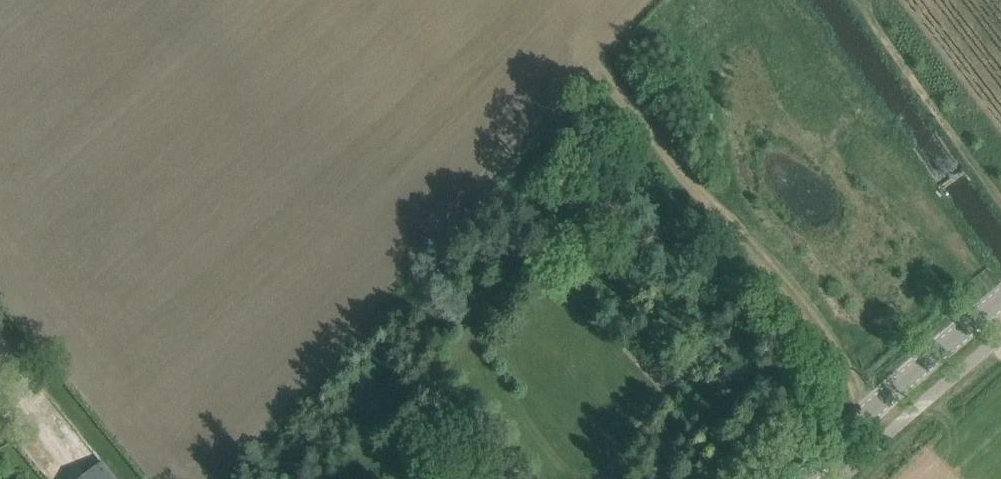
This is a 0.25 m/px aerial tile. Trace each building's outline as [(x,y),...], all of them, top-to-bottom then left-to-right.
[(45,388),(1,424),(46,478),(118,478),(45,388)]
